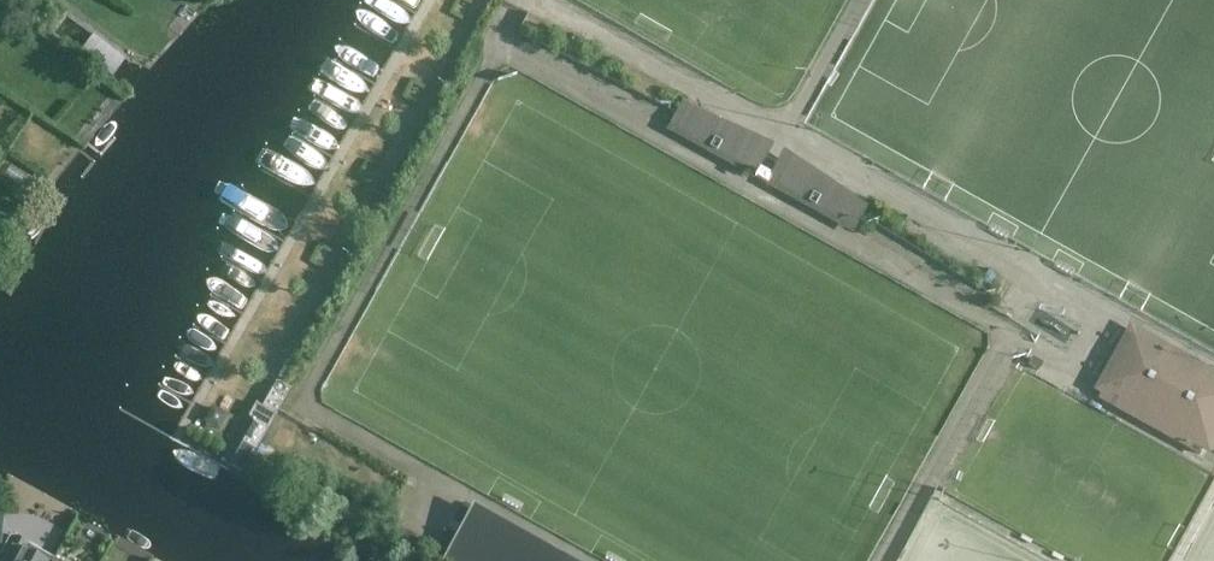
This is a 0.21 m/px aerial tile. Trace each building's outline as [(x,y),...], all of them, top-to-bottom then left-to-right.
[(686,110),(675,129),(750,171),(761,152),(686,110)] [(785,164),(774,184),(795,196),(849,226),(860,206),(785,164)] [(1101,396),(1098,401),(1199,457),(1213,431),(1213,383),(1133,338),(1101,396)] [(263,407),(255,403),(248,417),(255,421),(243,443),(230,465),(241,472),(264,432),(265,433),(290,389),(277,381),(263,407)] [(473,506),(443,560),(572,560),(473,506)] [(56,559),(13,535),(0,558),(0,560),(54,560),(56,559)]
